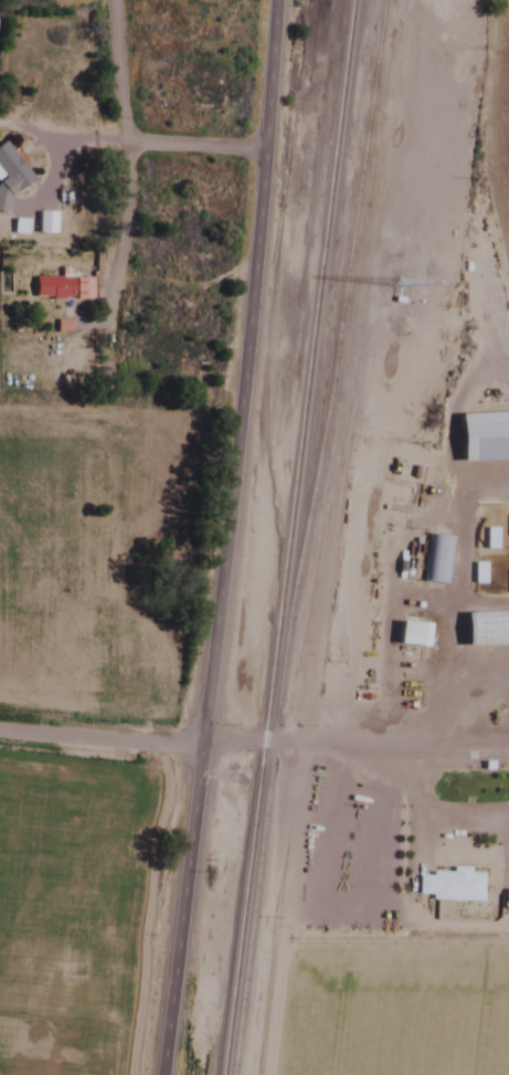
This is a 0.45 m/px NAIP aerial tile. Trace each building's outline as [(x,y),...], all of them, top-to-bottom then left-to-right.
[(1,143),(0,144),(0,205),(31,180),(1,143)] [(36,234),(53,234),(53,212),(36,212),(36,234)] [(89,276),(59,276),(59,278),(32,278),(32,299),(89,299),(89,276)] [(456,462),(508,461),(508,413),(456,414),(456,462)] [(451,538),(426,536),(423,583),(448,585),(451,538)] [(482,564),(473,564),(473,585),(482,585),(482,564)] [(462,613),(462,646),(508,646),(508,612),(462,613)] [(395,646),(424,646),(425,623),(396,622),(395,646)] [(480,902),(481,869),(449,868),(449,874),(416,873),(416,895),(428,895),(428,901),(480,902)]
